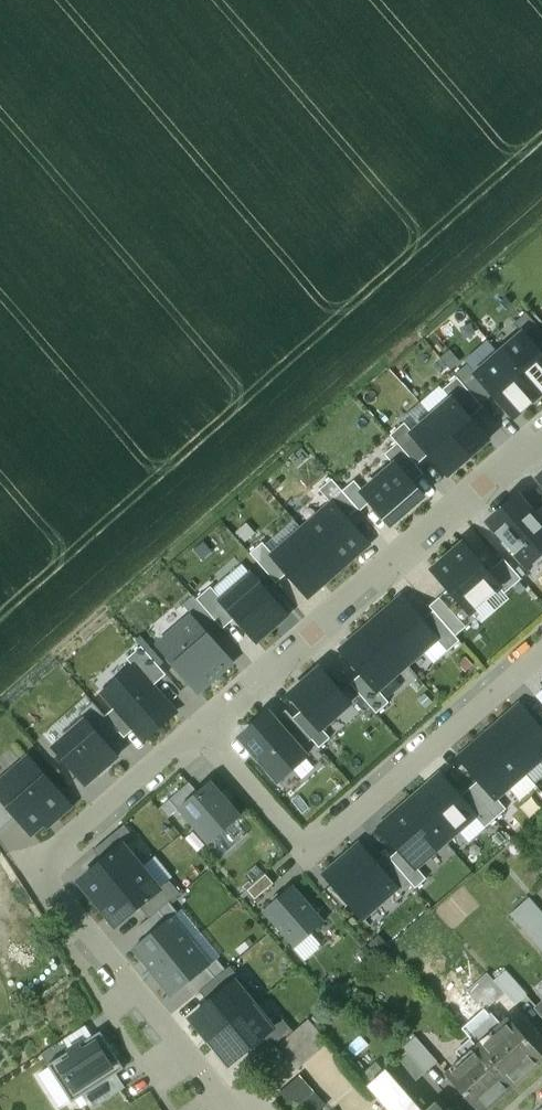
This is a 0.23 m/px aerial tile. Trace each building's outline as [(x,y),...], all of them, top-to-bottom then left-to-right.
[(502,348),(524,331),(518,324),(496,341),(502,348)] [(500,354),(537,397),(541,393),(541,356),(523,334),(500,354)] [(514,417),(537,397),(500,354),(476,374),(514,417)] [(452,399),(470,419),(483,408),(457,378),(443,390),(451,400),(452,399)] [(451,400),(432,416),(468,457),(488,440),(470,419),(452,399),(451,400)] [(468,457),(432,416),(413,433),(412,434),(430,454),(448,475),(468,457)] [(417,465),(430,454),(412,434),(413,433),(404,423),(390,435),(417,465)] [(395,464),(364,491),(363,492),(371,502),(391,525),(423,497),(395,464)] [(342,491),(332,479),(319,490),(332,504),(332,503),(346,519),(358,509),(342,491)] [(363,492),(364,491),(354,481),(342,491),(358,509),(360,511),(371,502),(363,492)] [(488,522),(527,567),(541,553),(541,523),(518,495),(488,522)] [(302,529),(338,570),(368,544),(346,519),(332,503),(332,504),(302,529)] [(308,596),(338,570),(302,529),(273,555),(272,555),(288,573),(308,596)] [(276,583),(288,573),(272,555),(273,555),(263,543),(250,553),(276,583)] [(463,544),(433,570),(449,589),(471,613),(501,587),(488,573),(463,544)] [(504,559),(488,573),(501,587),(505,593),(521,579),(504,559)] [(287,615),(251,574),(222,599),(221,600),(236,618),(257,641),(287,615)] [(221,600),(222,599),(211,587),(197,599),(223,629),(236,618),(221,600)] [(434,612),(454,636),(475,618),(471,613),(449,589),(429,607),(434,612)] [(401,598),(371,623),(407,664),(437,639),(422,622),(401,598)] [(434,612),(422,622),(437,639),(448,652),(460,642),(454,636),(434,612)] [(191,617),(158,645),(198,692),(231,663),(191,617)] [(377,691),(407,664),(371,623),(341,650),(362,674),(377,691)] [(127,659),(133,666),(135,666),(153,686),(166,675),(141,646),(127,659)] [(135,666),(133,666),(103,693),(143,740),(175,712),(153,686),(135,666)] [(304,709),(322,729),(351,705),(321,670),(292,695),(304,709)] [(377,691),(362,674),(350,684),(376,714),(388,704),(377,691)] [(490,731),(525,772),(541,757),(541,731),(539,728),(519,705),(490,731)] [(304,709),(293,718),(312,740),(320,749),(331,739),(322,729),(304,709)] [(286,710),(275,720),(300,749),(312,740),(293,718),(286,710)] [(275,720),(268,713),(240,737),(278,781),(306,756),(300,749),(275,720)] [(117,757),(85,720),(54,748),(86,784),(117,757)] [(525,772),(490,731),(460,757),(479,779),(495,798),(496,797),(525,772)] [(0,783),(0,796),(16,815),(31,832),(44,821),(46,824),(69,805),(28,758),(0,783)] [(410,801),(446,841),(474,816),(475,815),(459,797),(440,775),(410,801)] [(469,788),(495,818),(506,809),(496,797),(495,798),(479,779),(469,788)] [(240,817),(209,782),(180,807),(210,843),(240,817)] [(475,815),(474,816),(485,828),(495,818),(469,788),(459,797),(475,815)] [(16,815),(0,796),(0,830),(16,815)] [(417,867),(446,841),(410,801),(380,827),(399,849),(415,868),(417,867)] [(93,850),(103,862),(123,845),(124,846),(134,838),(124,825),(93,850)] [(374,863),(358,844),(324,874),(362,918),(395,888),(396,888),(374,863)] [(79,881),(97,904),(141,867),(124,846),(123,845),(103,862),(79,881)] [(427,878),(417,867),(415,868),(399,849),(389,858),(411,883),(415,888),(427,878)] [(400,893),(411,883),(389,858),(386,854),(374,863),(396,888),(395,888),(400,893)] [(159,888),(141,867),(97,904),(115,926),(139,906),(160,889),(159,888)] [(274,883),(265,874),(245,891),(254,901),(274,883)] [(160,889),(139,906),(149,918),(168,902),(180,893),(169,880),(159,888),(160,889)] [(323,923),(291,887),(264,910),(296,946),(323,923)] [(440,904),(449,921),(478,907),(469,889),(440,904)] [(529,897),(510,914),(541,951),(541,913),(529,897)] [(138,927),(146,937),(170,918),(177,912),(168,902),(149,918),(138,927)] [(133,948),(153,972),(189,942),(170,918),(146,937),(133,948)] [(172,996),(186,984),(209,966),(189,942),(153,972),(172,996)] [(195,995),(199,991),(225,970),(217,959),(209,966),(186,984),(195,995)] [(199,991),(209,1003),(235,982),(235,983),(240,979),(230,966),(225,970),(199,991)] [(504,993),(486,972),(466,991),(483,1011),(504,993)] [(190,1017),(209,1040),(253,1004),(235,983),(235,982),(209,1003),(190,1017)] [(253,1004),(209,1040),(228,1064),(252,1044),(272,1028),(271,1027),(253,1004)] [(282,1018),(271,1027),(272,1028),(252,1044),(262,1056),(293,1031),(282,1018)] [(477,1046),(512,1086),(541,1060),(541,1055),(509,1018),(477,1046)] [(299,1069),(329,1042),(308,1019),(278,1046),(299,1069)] [(124,1069),(100,1032),(48,1065),(72,1102),(124,1069)] [(437,1062),(419,1042),(408,1052),(426,1072),(437,1062)] [(477,1046),(446,1074),(478,1109),(485,1109),(512,1086),(477,1046)] [(408,1052),(389,1069),(407,1089),(426,1072),(408,1052)] [(386,1071),(368,1087),(389,1109),(420,1109),(386,1071)]
